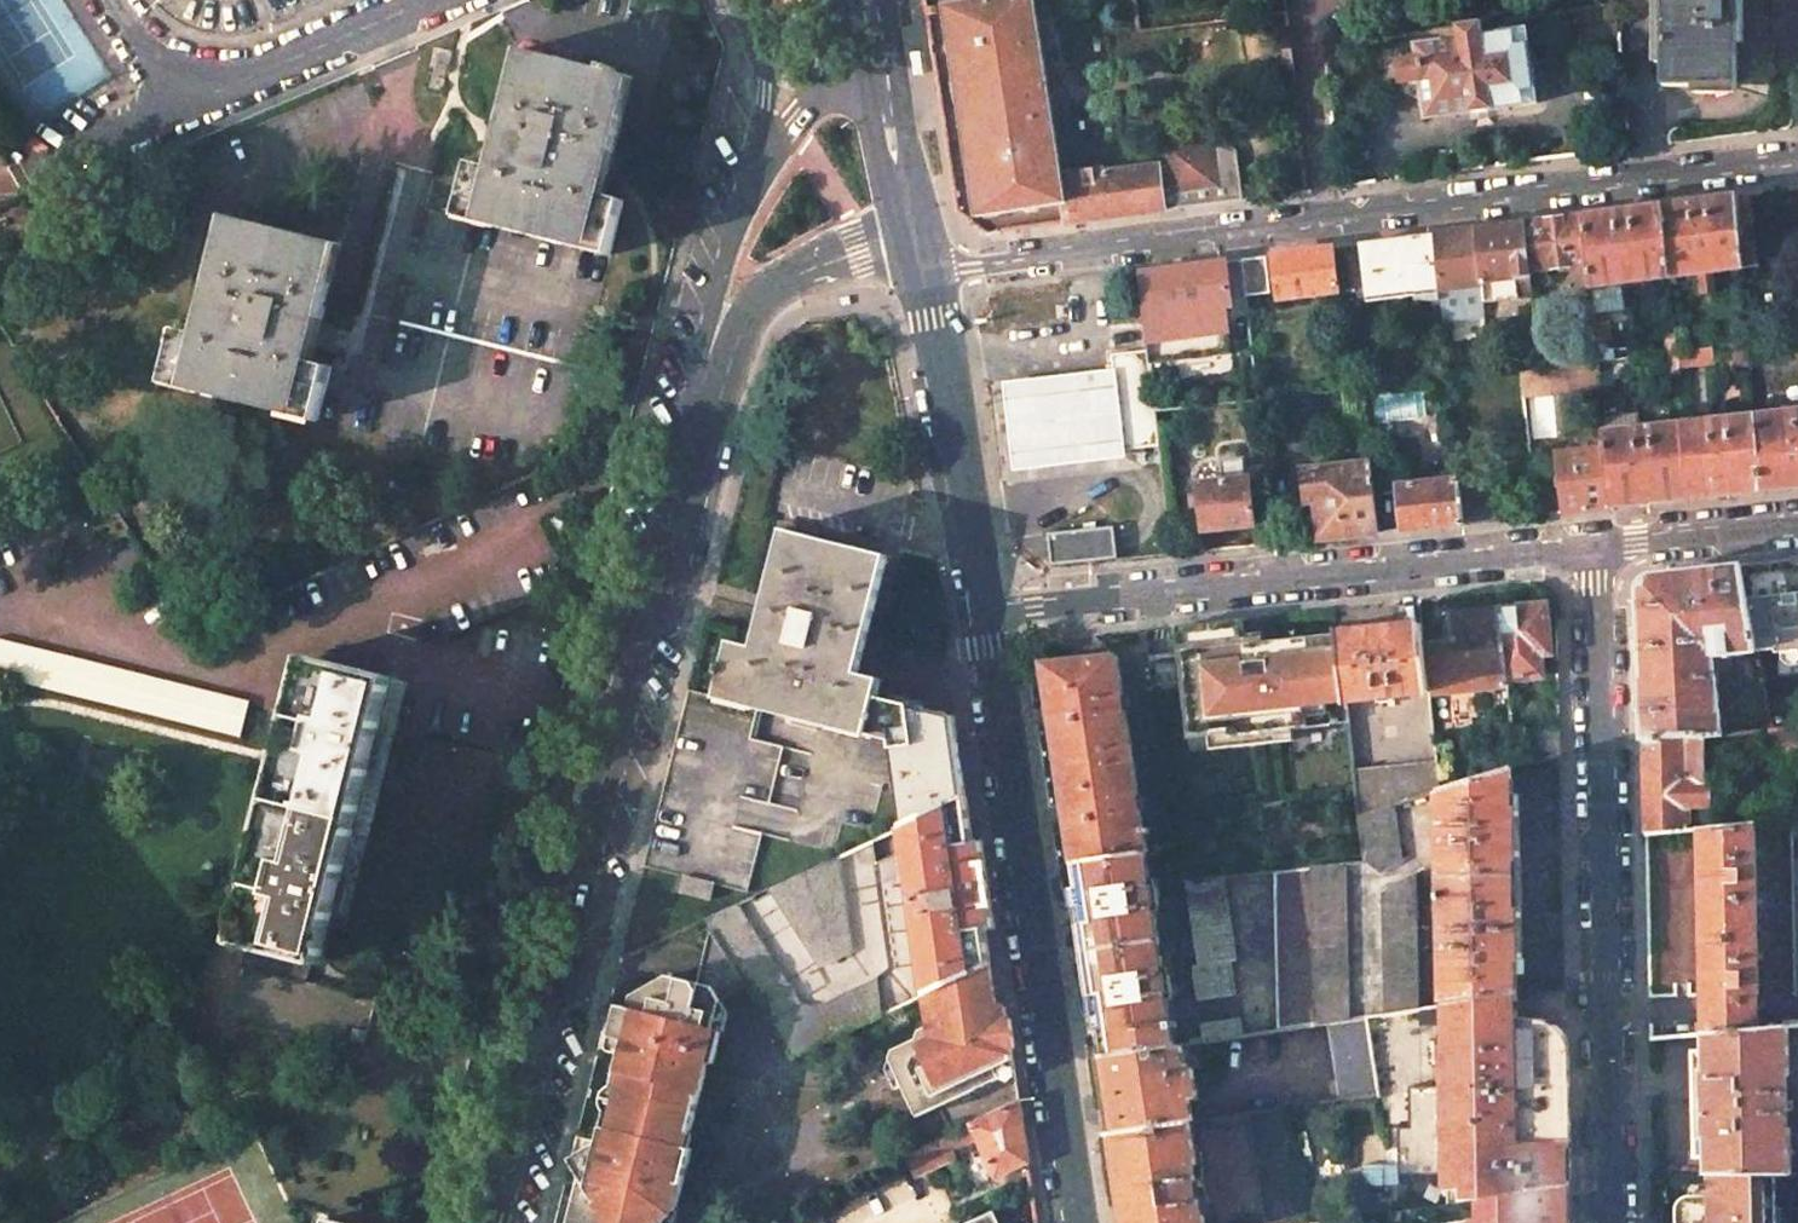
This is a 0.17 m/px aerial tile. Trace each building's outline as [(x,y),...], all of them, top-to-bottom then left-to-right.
[(942,5),(976,217),(1064,204),(1059,174),(1034,0),(977,0),(942,5)] [(1665,87),(1736,86),(1736,0),(1664,0),(1665,87)] [(1616,4),(1576,10),(1578,22),(1617,16),(1616,4)] [(1524,17),(1460,27),(1462,40),(1419,47),(1421,59),(1424,86),(1428,119),(1537,103),(1527,31),(1524,17)] [(634,78),(522,50),(493,168),(472,163),(458,217),(610,255),(624,201),(605,196),(634,78)] [(1421,59),(1400,63),(1404,89),(1424,86),(1421,59)] [(1172,192),(1214,186),(1208,144),(1166,151),(1168,163),(1156,164),(1161,192),(1172,191),(1172,192)] [(1087,171),(1059,174),(1064,204),(1066,223),(1164,210),(1161,192),(1156,164),(1129,168),(1128,165),(1100,169),(1101,172),(1087,173),(1087,171)] [(1751,193),(1737,196),(1743,269),(1758,267),(1751,193)] [(1698,201),(1663,205),(1670,278),(1743,269),(1737,196),(1698,201)] [(1663,205),(1631,210),(1632,242),(1626,243),(1631,283),(1670,278),(1663,205)] [(1617,211),(1623,284),(1627,284),(1631,283),(1626,243),(1632,242),(1631,210),(1624,211),(1617,211)] [(1617,211),(1585,215),(1589,264),(1590,272),(1591,288),(1591,289),(1623,284),(1617,211)] [(1555,220),(1525,224),(1529,272),(1589,264),(1585,215),(1555,220)] [(339,244),(228,216),(198,334),(178,329),(165,383),(317,421),(330,367),(309,362),(339,244)] [(1500,227),(1477,229),(1483,286),(1484,302),(1531,295),(1529,272),(1525,224),(1500,227)] [(1456,232),(1435,235),(1440,291),(1466,287),(1483,286),(1477,229),(1456,232)] [(1390,241),(1346,247),(1351,285),(1353,302),(1440,291),(1435,235),(1390,241)] [(1346,247),(1332,248),(1337,287),(1351,285),(1346,247)] [(1303,252),(1274,256),(1279,298),(1337,291),(1337,287),(1332,248),(1303,252)] [(1265,257),(1243,260),(1247,296),(1270,293),(1265,257)] [(1197,265),(1153,271),(1158,315),(1248,303),(1247,296),(1243,260),(1197,265)] [(1590,272),(1581,273),(1582,289),(1591,288),(1590,272)] [(1483,286),(1466,287),(1469,318),(1486,316),(1484,302),(1483,286)] [(1608,321),(1594,323),(1596,345),(1610,344),(1608,321)] [(1675,334),(1666,335),(1668,353),(1676,352),(1675,334)] [(1750,343),(1732,346),(1734,370),(1752,368),(1750,343)] [(1712,348),(1676,352),(1678,368),(1713,364),(1712,348)] [(1113,367),(1123,447),(1160,444),(1156,411),(1151,363),(1149,349),(1112,353),(1113,367)] [(1668,353),(1664,353),(1666,376),(1678,375),(1678,368),(1676,352),(1668,353)] [(1598,361),(1564,365),(1567,389),(1600,385),(1598,361)] [(1567,389),(1564,365),(1537,368),(1522,369),(1524,394),(1567,389)] [(1108,457),(1124,455),(1123,447),(1113,367),(1097,369),(1059,373),(1021,378),(1003,380),(1013,469),(1031,466),(1069,462),(1108,457)] [(22,442),(0,396),(0,453),(22,442)] [(1756,416),(1762,491),(1797,487),(1797,411),(1756,416)] [(1637,415),(1602,418),(1604,432),(1638,429),(1637,415)] [(1719,419),(1683,424),(1690,499),(1730,494),(1762,491),(1756,416),(1719,419)] [(1683,424),(1638,429),(1644,504),(1650,503),(1690,499),(1683,424)] [(1638,429),(1604,432),(1606,454),(1610,508),(1644,504),(1638,429)] [(1368,439),(1355,440),(1357,465),(1371,464),(1368,439)] [(1578,450),(1558,453),(1565,512),(1610,508),(1606,454),(1578,456),(1578,450)] [(1243,460),(1219,462),(1222,483),(1245,481),(1243,460)] [(1357,465),(1304,471),(1307,502),(1316,501),(1320,539),(1379,533),(1371,464),(1357,465)] [(1222,483),(1199,486),(1204,531),(1253,525),(1250,496),(1248,480),(1245,481),(1222,483)] [(1460,482),(1398,489),(1401,518),(1425,515),(1427,528),(1464,523),(1460,482)] [(1262,494),(1250,496),(1253,525),(1255,546),(1276,544),(1273,516),(1264,516),(1262,494)] [(1113,527),(1048,534),(1050,550),(1051,564),(1116,558),(1114,543),(1113,527)] [(889,556),(784,530),(754,647),(859,673),(862,663),(889,556)] [(1762,563),(1765,597),(1748,599),(1757,652),(1773,650),(1773,654),(1797,652),(1797,560),(1762,563)] [(1742,566),(1748,599),(1765,597),(1762,563),(1742,566)] [(1724,568),(1653,575),(1640,592),(1643,742),(1693,731),(1705,736),(1722,734),(1715,656),(1757,652),(1748,599),(1742,566),(1724,568)] [(1181,657),(1148,660),(1161,745),(1233,736),(1235,748),(1262,745),(1261,733),(1349,723),(1347,701),(1339,634),(1247,644),(1245,620),(1178,627),(1181,657)] [(1379,629),(1339,634),(1347,701),(1429,693),(1424,645),(1422,624),(1379,629)] [(754,647),(731,642),(717,700),(757,710),(762,711),(869,738),(869,735),(892,741),(897,782),(904,825),(965,795),(964,784),(954,716),(915,706),(878,697),(882,679),(859,673),(754,647)] [(1069,661),(1045,664),(1052,710),(1053,718),(1054,726),(1067,810),(1068,818),(1070,827),(1075,863),(1145,853),(1147,853),(1117,656),(1111,657),(1069,661)] [(342,914),(352,875),(337,871),(363,769),(378,773),(388,733),(373,729),(387,676),(314,658),(242,945),(248,947),(243,967),(306,983),(312,963),(314,963),(328,910),(342,914)] [(1763,690),(1765,702),(1773,702),(1771,690),(1763,690)] [(717,700),(688,692),(644,867),(677,875),(673,891),(711,900),(714,884),(747,891),(783,747),(755,740),(762,711),(757,710),(717,700)] [(203,725),(249,730),(252,699),(206,694),(203,725)] [(1768,731),(1771,759),(1797,757),(1797,727),(1770,730),(1768,731)] [(1693,731),(1643,742),(1645,794),(1646,835),(1688,829),(1687,805),(1706,805),(1708,803),(1708,785),(1706,783),(1705,736),(1693,731)] [(1438,763),(1355,772),(1359,816),(1394,806),(1441,791),(1438,763)] [(1511,770),(1442,791),(1442,823),(1439,823),(1440,841),(1443,841),(1445,931),(1441,931),(1442,949),(1445,949),(1447,1005),(1477,1001),(1517,995),(1515,936),(1513,843),(1511,770)] [(965,795),(904,825),(907,848),(928,995),(990,966),(985,929),(994,928),(987,884),(981,841),(972,843),(965,795)] [(1394,806),(1359,816),(1361,823),(1361,827),(1365,862),(1381,875),(1402,862),(1394,806)] [(1754,823),(1703,828),(1704,867),(1707,981),(1708,1011),(1708,1019),(1708,1032),(1758,1028),(1758,1015),(1754,823)] [(1176,841),(1154,844),(1155,852),(1166,850),(1177,848),(1176,841)] [(1145,853),(1075,863),(1079,888),(1080,898),(1082,908),(1098,1013),(1099,1022),(1101,1032),(1105,1057),(1174,1046),(1168,1002),(1176,1000),(1172,975),(1164,976),(1153,905),(1161,904),(1157,879),(1149,880),(1145,853)] [(838,856),(770,888),(820,967),(852,951),(838,856)] [(1346,864),(1311,867),(1316,1025),(1328,1023),(1350,1020),(1346,864)] [(1311,867),(1276,871),(1280,1030),(1316,1025),(1311,867)] [(1416,873),(1382,892),(1386,1014),(1419,1009),(1416,873)] [(1209,878),(1186,880),(1199,965),(1193,966),(1199,1001),(1234,996),(1229,962),(1235,961),(1222,877),(1209,878)] [(737,904),(705,920),(793,1059),(883,1016),(877,980),(815,1003),(801,1004),(737,904)] [(1020,1100),(1006,1007),(1000,1004),(996,1002),(990,966),(928,995),(932,1023),(920,1028),(917,1038),(894,1048),(891,1057),(918,1116),(941,1106),(953,1131),(1019,1100),(1020,1100)] [(600,1140),(572,1155),(583,1175),(571,1222),(674,1222),(695,1145),(684,1143),(688,1127),(693,1128),(711,1061),(716,1062),(729,1008),(715,985),(670,973),(636,995),(633,1007),(621,1003),(609,1049),(622,1053),(600,1140)] [(1477,1020),(1517,1019),(1517,995),(1477,1001),(1477,1020)] [(1411,1084),(1412,1124),(1399,1125),(1401,1172),(1449,1171),(1449,1204),(1502,1196),(1551,1188),(1562,1187),(1569,1186),(1569,1164),(1557,1165),(1557,1155),(1563,1150),(1563,1144),(1568,1143),(1568,1128),(1567,1075),(1566,1036),(1558,1036),(1549,1037),(1549,1020),(1548,1017),(1517,1019),(1477,1020),(1477,1001),(1447,1005),(1446,1005),(1447,1083),(1411,1084)] [(1238,1018),(1202,1023),(1205,1042),(1240,1036),(1238,1018)] [(1350,1020),(1328,1023),(1339,1100),(1340,1100),(1378,1094),(1366,1018),(1350,1020)] [(1758,1028),(1708,1032),(1709,1073),(1699,1072),(1699,1081),(1701,1135),(1710,1135),(1711,1175),(1749,1174),(1778,1174),(1791,1175),(1790,1128),(1788,1128),(1786,1076),(1789,1076),(1788,1025),(1758,1028)] [(1174,1046),(1105,1057),(1114,1119),(1116,1133),(1190,1122),(1194,1122),(1190,1097),(1197,1096),(1193,1068),(1201,1068),(1196,1043),(1174,1046)] [(953,1131),(944,1136),(951,1151),(978,1137),(996,1178),(1029,1162),(1019,1100),(953,1131)] [(1252,1113),(1269,1222),(1305,1222),(1288,1108),(1252,1113)] [(1116,1133),(1127,1206),(1128,1214),(1130,1222),(1205,1222),(1204,1215),(1200,1215),(1193,1164),(1196,1164),(1190,1122),(1116,1133)] [(254,1131),(58,1222),(298,1222),(254,1131)] [(1563,1150),(1557,1155),(1557,1165),(1569,1164),(1568,1143),(1563,1144),(1563,1150)] [(1778,1174),(1749,1174),(1711,1175),(1711,1194),(1689,1195),(1687,1195),(1685,1196),(1683,1198),(1681,1202),(1680,1203),(1680,1204),(1680,1209),(1680,1210),(1680,1222),(1779,1222),(1778,1174)] [(1569,1195),(1562,1196),(1562,1187),(1551,1188),(1552,1222),(1570,1222),(1569,1195)] [(1551,1188),(1502,1196),(1501,1214),(1509,1214),(1509,1222),(1552,1222),(1551,1188)] [(1486,1213),(1487,1222),(1509,1222),(1509,1214),(1501,1214),(1486,1213)]
